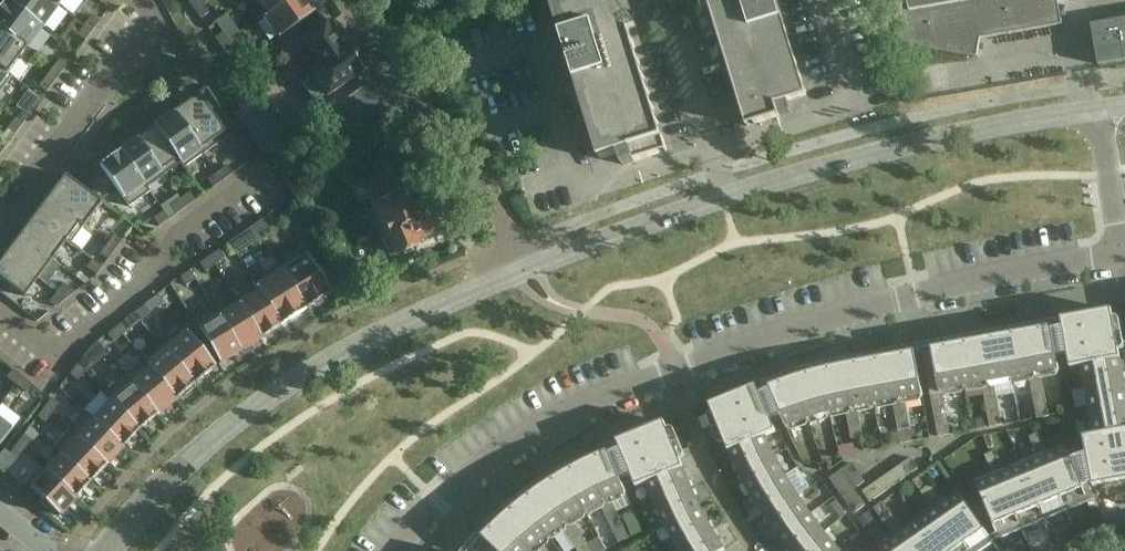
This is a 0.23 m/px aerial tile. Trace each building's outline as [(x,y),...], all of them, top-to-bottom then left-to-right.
[(0,7),(0,29),(26,49),(27,48),(42,27),(5,0),(0,7)] [(50,0),(5,0),(42,27),(58,6),(50,0)] [(194,9),(202,4),(200,0),(187,0),(194,9)] [(268,15),(290,0),(257,0),(267,15),(268,15)] [(267,15),(263,18),(278,39),(316,12),(307,0),(290,0),(268,15),(267,15)] [(635,49),(631,34),(638,32),(629,17),(616,0),(568,0),(552,5),(565,45),(566,45),(570,58),(569,59),(600,160),(619,154),(623,166),(635,162),(660,154),(659,153),(655,140),(663,137),(635,49)] [(755,125),(780,117),(792,113),(788,101),(807,96),(777,0),(699,0),(703,11),(710,9),(715,24),(717,24),(716,22),(722,20),(755,123),(754,123),(755,125)] [(898,42),(897,42),(896,44),(978,58),(978,57),(977,57),(980,39),(1063,25),(1063,23),(1062,24),(1062,23),(1058,0),(890,0),(898,42)] [(202,4),(194,9),(201,19),(209,13),(202,4)] [(91,16),(84,26),(92,32),(99,22),(91,16)] [(1092,25),(1099,65),(1124,61),(1124,20),(1092,25)] [(327,97),(363,71),(345,46),(343,48),(325,23),(302,39),(320,64),(309,72),(311,74),(300,82),(315,103),(326,95),(327,97)] [(84,26),(77,35),(85,41),(92,32),(84,26)] [(7,74),(8,73),(18,59),(22,62),(31,51),(27,48),(26,49),(0,29),(0,69),(7,74)] [(215,39),(222,48),(230,42),(223,33),(215,39)] [(230,42),(222,48),(229,58),(237,52),(230,42)] [(60,59),(52,68),(60,74),(68,65),(60,59)] [(52,68),(39,86),(47,92),(60,74),(52,68)] [(12,76),(8,73),(7,74),(0,69),(0,92),(12,76)] [(342,103),(369,141),(398,120),(371,82),(342,103)] [(294,137),(264,94),(237,113),(267,156),(276,149),(294,137)] [(199,95),(174,112),(204,154),(228,136),(199,95)] [(21,110),(14,119),(22,125),(29,116),(21,110)] [(174,112),(155,126),(181,164),(180,164),(183,169),(204,154),(174,112)] [(14,119),(7,129),(15,135),(22,125),(14,119)] [(181,164),(155,126),(137,139),(164,176),(180,164),(181,164)] [(164,176),(137,139),(120,151),(146,188),(147,188),(164,176)] [(120,151),(100,166),(129,207),(150,192),(147,188),(146,188),(120,151)] [(227,166),(217,173),(223,181),(233,174),(227,166)] [(217,173),(208,180),(213,188),(223,181),(217,173)] [(65,175),(46,200),(83,227),(101,203),(65,175)] [(375,208),(374,208),(386,236),(380,238),(387,252),(392,250),(395,255),(416,245),(414,241),(434,233),(412,184),(397,191),(396,188),(371,199),(375,208)] [(190,192),(180,199),(186,207),(196,200),(190,192)] [(180,199),(171,206),(176,214),(186,207),(180,199)] [(46,200),(34,217),(66,241),(66,242),(70,245),(83,227),(46,200)] [(163,211),(153,218),(159,226),(169,219),(163,211)] [(34,217),(19,236),(52,260),(66,242),(66,241),(34,217)] [(262,220),(253,226),(258,235),(268,228),(262,220)] [(253,226),(243,233),(248,241),(258,235),(253,226)] [(114,235),(107,244),(115,250),(122,241),(114,235)] [(19,236),(5,255),(38,279),(46,286),(61,267),(52,260),(19,236)] [(107,244),(100,254),(108,260),(115,250),(107,244)] [(219,250),(209,257),(215,265),(225,258),(219,250)] [(0,262),(0,279),(24,297),(38,279),(5,255),(0,262)] [(282,271),(306,310),(332,294),(307,255),(283,271),(282,271)] [(209,257),(200,264),(205,272),(215,265),(209,257)] [(93,260),(87,268),(97,275),(102,267),(93,260)] [(257,287),(281,326),(306,310),(282,271),(283,271),(280,266),(253,283),(256,287),(257,287)] [(195,279),(190,271),(180,278),(185,286),(195,279)] [(64,283),(56,293),(65,300),(75,292),(64,283)] [(239,304),(261,338),(281,326),(257,287),(256,287),(236,300),(239,305),(239,304)] [(56,293),(49,303),(56,308),(65,300),(56,293)] [(219,317),(241,351),(261,338),(239,304),(239,305),(220,316),(219,317)] [(144,305),(135,312),(141,320),(151,313),(144,305)] [(219,364),(241,351),(219,317),(220,316),(214,307),(192,321),(219,364)] [(1081,367),(1121,360),(1112,310),(1061,319),(1070,369),(1081,367)] [(116,327),(122,335),(132,328),(125,320),(116,327)] [(122,335),(116,327),(107,334),(113,342),(122,335)] [(1052,327),(1027,332),(932,349),(923,351),(927,373),(938,437),(950,435),(942,393),(982,386),(989,428),(1002,426),(993,384),(1029,377),(1037,419),(1048,417),(1041,375),(1059,372),(1056,349),(1052,327)] [(162,345),(195,385),(216,367),(187,331),(166,349),(163,344),(162,345)] [(194,386),(195,385),(162,345),(143,360),(176,400),(184,393),(186,395),(195,388),(194,386)] [(915,353),(892,357),(844,366),(819,371),(795,378),(770,388),(778,409),(786,429),(807,421),(835,412),(846,411),(851,440),(862,438),(857,409),(892,402),(900,444),(911,442),(904,400),(923,396),(919,374),(915,353)] [(86,357),(83,356),(76,365),(78,367),(84,371),(91,362),(86,357)] [(158,415),(176,400),(143,360),(125,375),(158,415)] [(1124,383),(1121,360),(1081,367),(1086,390),(1124,383)] [(78,367),(76,365),(69,375),(71,376),(77,381),(84,371),(78,367)] [(13,370),(7,378),(16,385),(22,377),(13,370)] [(139,430),(158,415),(125,375),(104,393),(139,430)] [(22,377),(16,385),(25,392),(31,385),(22,377)] [(1124,406),(1124,383),(1086,390),(1090,412),(1124,406)] [(757,386),(710,406),(729,452),(766,436),(776,432),(766,407),(757,386)] [(123,448),(139,430),(104,393),(103,394),(111,402),(94,420),(86,413),(123,448)] [(45,409),(52,414),(59,404),(53,399),(51,398),(50,399),(44,408),(45,409)] [(1090,412),(1094,435),(1124,429),(1124,406),(1090,412)] [(45,423),(52,414),(45,409),(44,408),(37,417),(38,418),(45,423)] [(107,465),(123,448),(86,413),(69,431),(107,465)] [(0,421),(0,446),(12,431),(0,421)] [(684,469),(665,422),(618,442),(637,488),(647,484),(684,469)] [(1094,435),(1083,437),(1092,486),(1124,480),(1124,429),(1094,435)] [(90,483),(107,465),(69,431),(53,448),(90,483)] [(1041,434),(1036,435),(1030,438),(1038,459),(1005,472),(996,452),(985,456),(994,477),(976,484),(999,539),(1089,502),(1067,447),(1049,454),(1041,434)] [(24,435),(17,444),(24,450),(32,441),(24,435)] [(774,455),(766,436),(729,452),(739,474),(774,455)] [(17,460),(24,450),(17,444),(9,453),(10,454),(17,460)] [(76,498),(90,483),(53,448),(52,449),(60,456),(47,470),(43,467),(42,467),(76,498)] [(627,493),(610,452),(586,463),(563,475),(542,488),(521,503),(502,520),(483,538),(496,550),(538,550),(536,549),(548,539),(562,528),(577,550),(592,550),(572,522),(586,514),(600,505),(619,543),(624,541),(630,538),(610,499),(627,493)] [(785,474),(774,455),(739,474),(751,496),(785,474)] [(861,492),(869,503),(918,469),(910,458),(861,492)] [(864,483),(851,464),(829,479),(853,514),(864,506),(853,490),(864,483)] [(59,517),(76,498),(42,467),(25,486),(28,488),(41,500),(39,502),(48,510),(50,508),(59,517)] [(693,490),(684,469),(647,484),(656,505),(693,490)] [(797,495),(785,474),(751,496),(765,517),(797,495)] [(993,543),(981,524),(959,493),(943,504),(923,474),(913,481),(933,511),(904,531),(883,502),(873,509),(893,538),(878,549),(880,550),(981,550),(993,543)] [(702,510),(693,490),(656,505),(666,527),(702,510)] [(810,515),(797,495),(765,517),(778,537),(810,515)] [(713,530),(702,510),(666,527),(678,549),(713,530)] [(810,515),(778,537),(789,550),(801,550),(823,532),(810,515)] [(713,530),(678,549),(679,550),(724,550),(725,550),(713,530)] [(823,532),(801,550),(836,550),(838,549),(823,532)]
